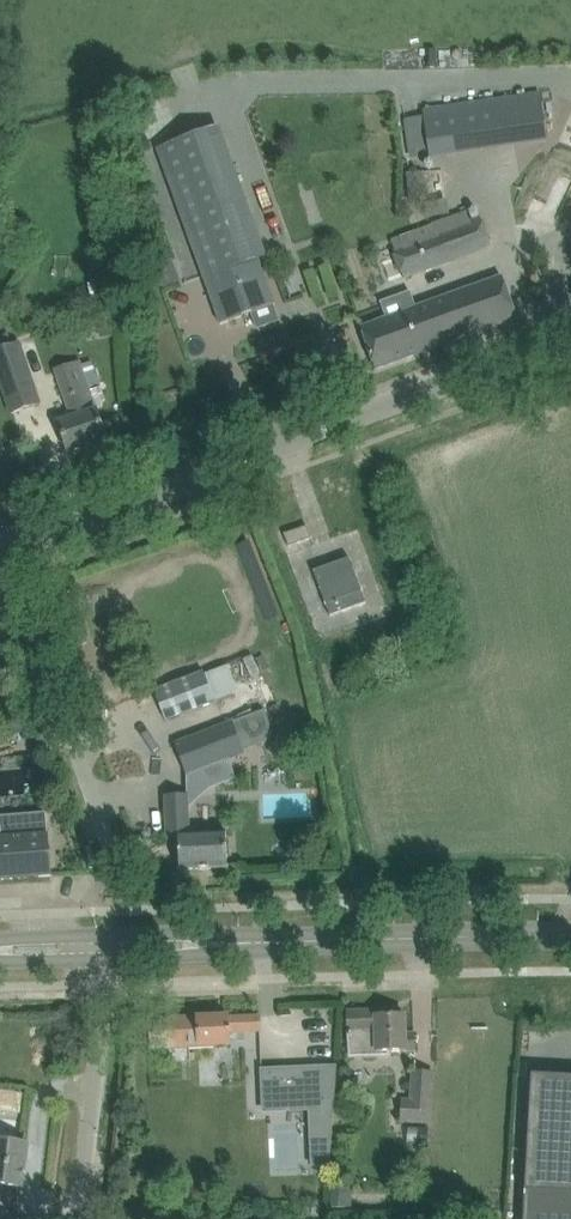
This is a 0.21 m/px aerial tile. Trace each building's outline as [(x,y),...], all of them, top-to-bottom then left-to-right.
[(546,139),(539,94),(497,101),(503,145),(546,139)] [(396,258),(383,262),(395,296),(407,291),(403,278),(468,254),(490,246),(480,218),(458,227),(393,251),(396,258)] [(274,304),(258,259),(204,279),(220,324),(274,304)] [(360,328),(375,369),(516,318),(502,277),(479,285),(360,328)] [(112,319),(96,321),(98,337),(114,335),(112,319)] [(12,413),(39,404),(18,344),(0,350),(0,379),(12,413)] [(58,423),(67,450),(85,445),(89,458),(110,451),(96,410),(89,412),(81,389),(63,396),(71,418),(58,423)] [(284,535),(288,547),(311,539),(307,526),(284,535)] [(351,560),(365,597),(380,591),(366,555),(351,560)] [(313,571),(330,616),(366,603),(349,558),(313,571)] [(203,673),(154,691),(165,721),(214,702),(203,673)] [(244,752),(232,723),(174,745),(186,775),(244,752)] [(226,845),(226,831),(188,832),(187,794),(181,795),(165,795),(167,834),(178,834),(179,870),(227,868),(226,845)] [(50,876),(50,875),(46,812),(0,816),(0,880),(50,876)] [(347,1012),(348,1036),(348,1047),(362,1046),(362,1057),(378,1057),(377,1052),(415,1051),(414,1033),(405,1034),(404,1015),(376,1016),(376,1011),(347,1012)] [(229,1032),(260,1031),(259,1017),(150,1021),(151,1047),(229,1044),(229,1032)] [(336,1065),(335,1065),(335,1066),(260,1070),(262,1108),(313,1106),(313,1109),(333,1110),(336,1065)] [(400,1121),(429,1122),(432,1073),(413,1071),(411,1107),(401,1107),(400,1121)] [(523,1218),(570,1218),(570,1077),(531,1075),(523,1218)] [(410,1144),(427,1145),(428,1130),(411,1128),(410,1144)] [(21,1187),(27,1144),(0,1141),(0,1184),(21,1187)] [(330,1208),(345,1209),(346,1186),(331,1185),(330,1208)] [(137,1203),(138,1218),(153,1218),(152,1202),(137,1203)]
